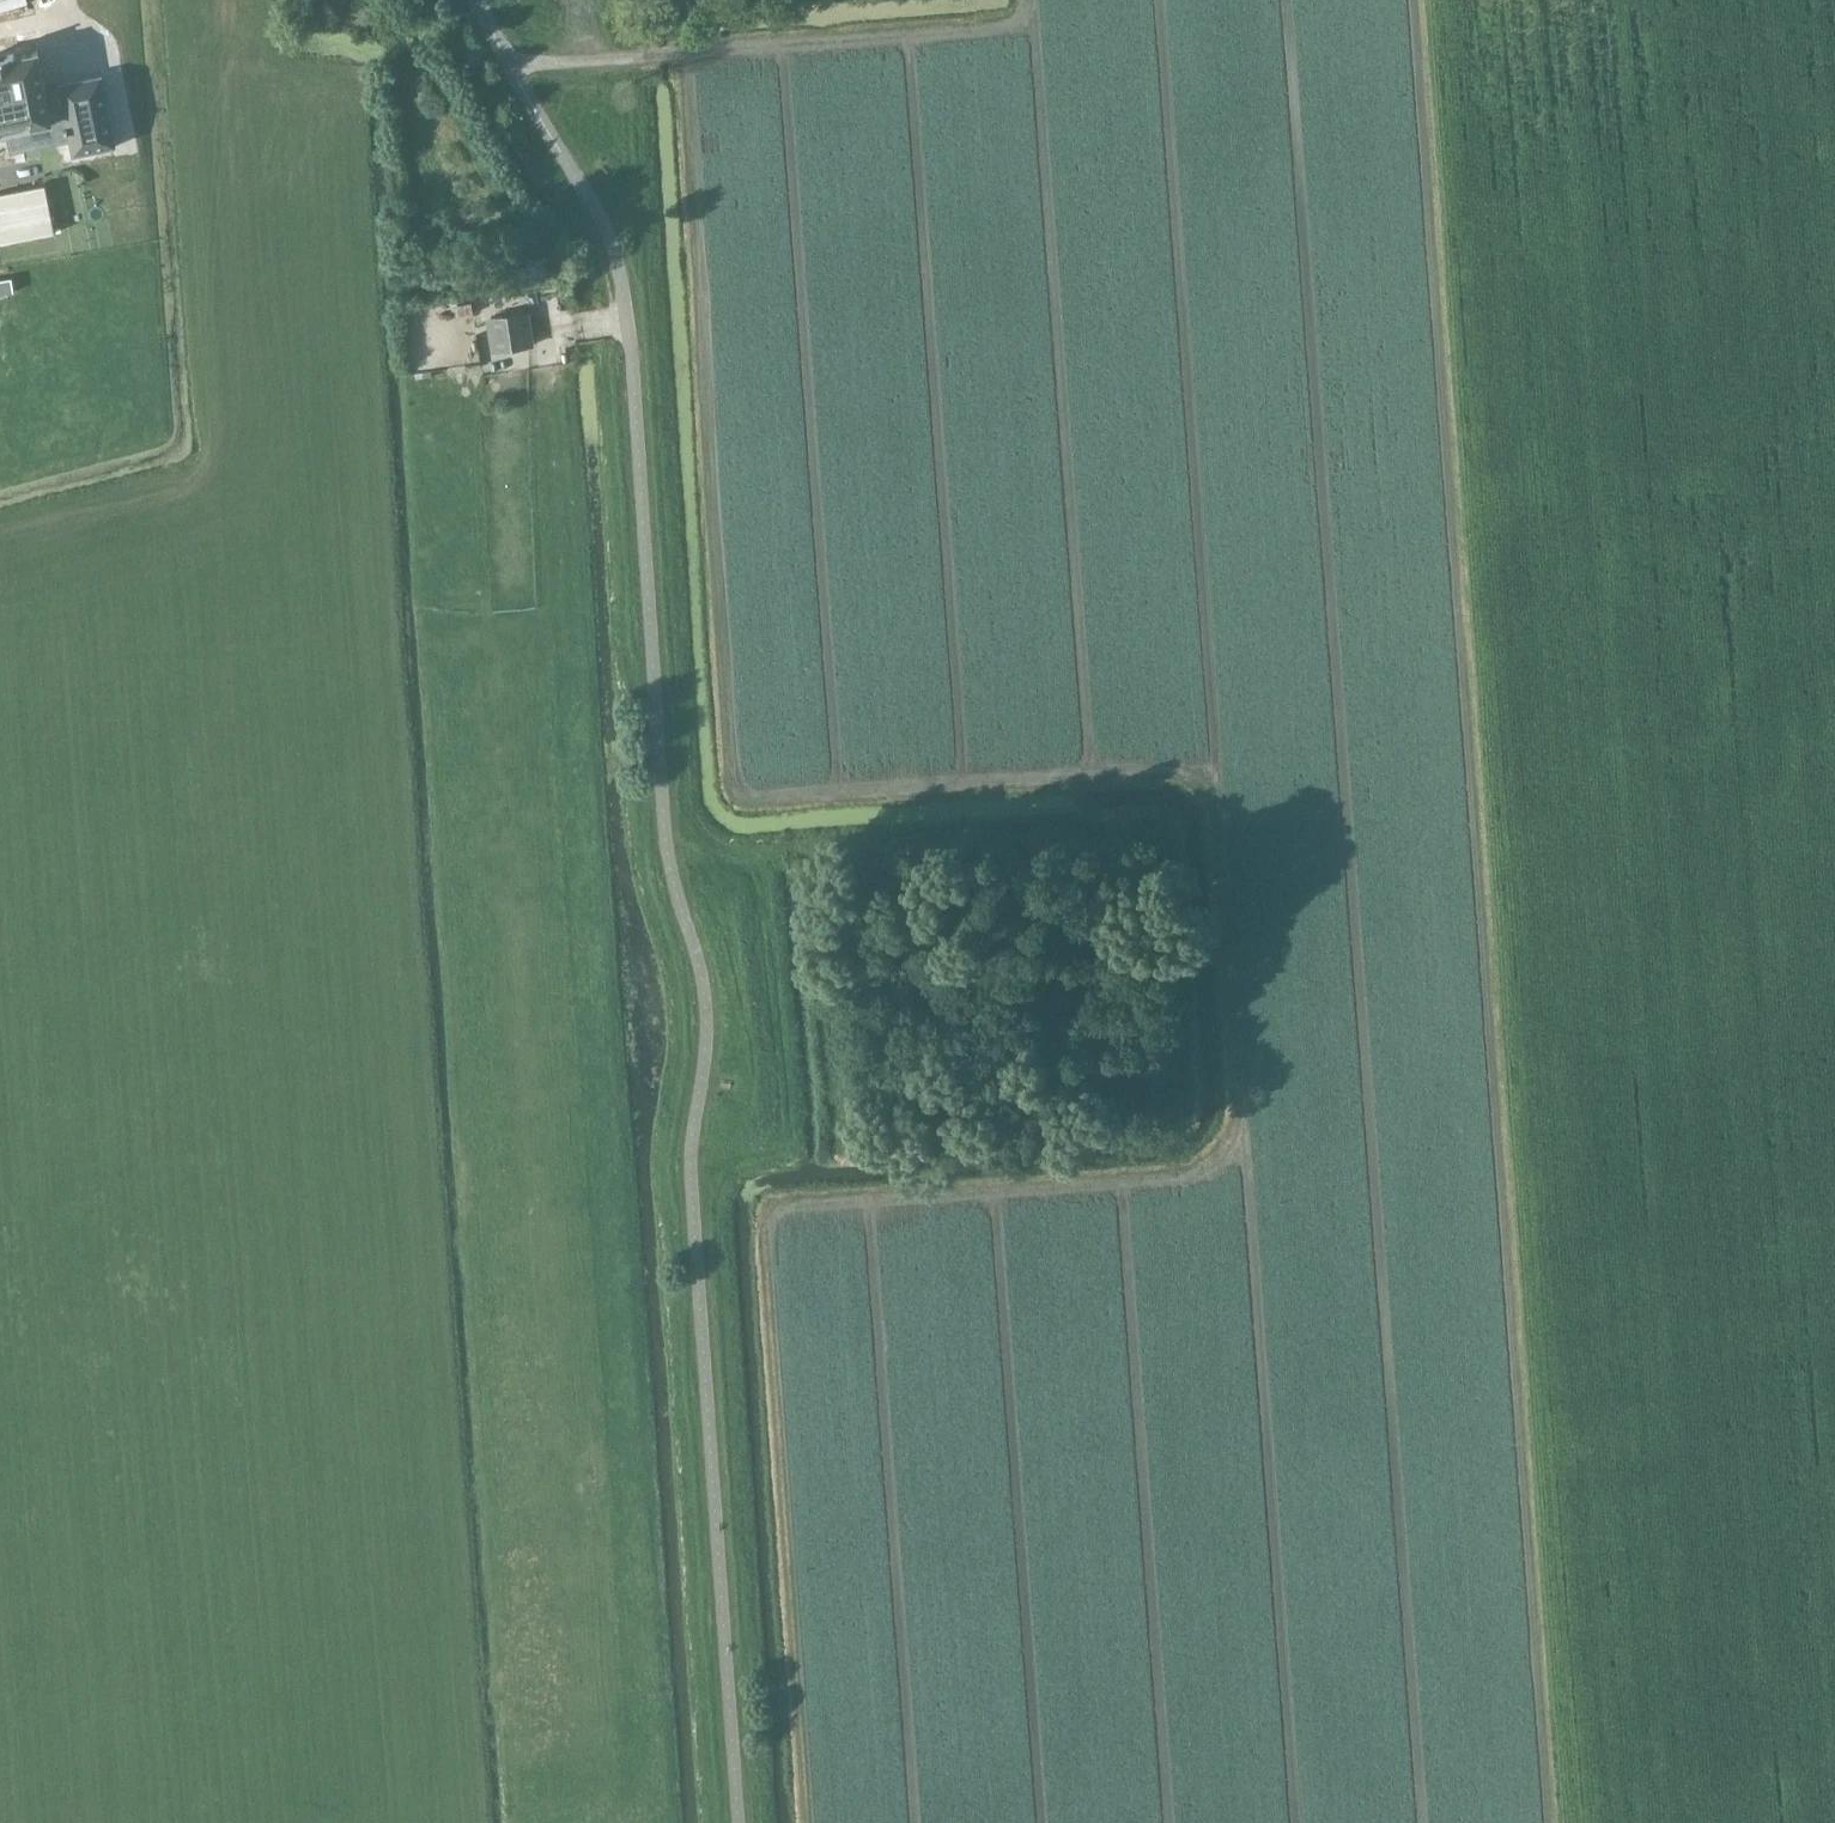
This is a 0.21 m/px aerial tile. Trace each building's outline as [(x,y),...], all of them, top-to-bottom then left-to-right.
[(11,135),(9,129),(66,118),(67,124),(64,125),(66,132),(69,132),(73,154),(116,146),(102,75),(59,84),(61,90),(47,93),(38,53),(39,53),(38,50),(35,51),(14,55),(14,53),(0,55),(0,137),(11,135)] [(529,311),(486,318),(491,352),(534,345),(529,311)]
